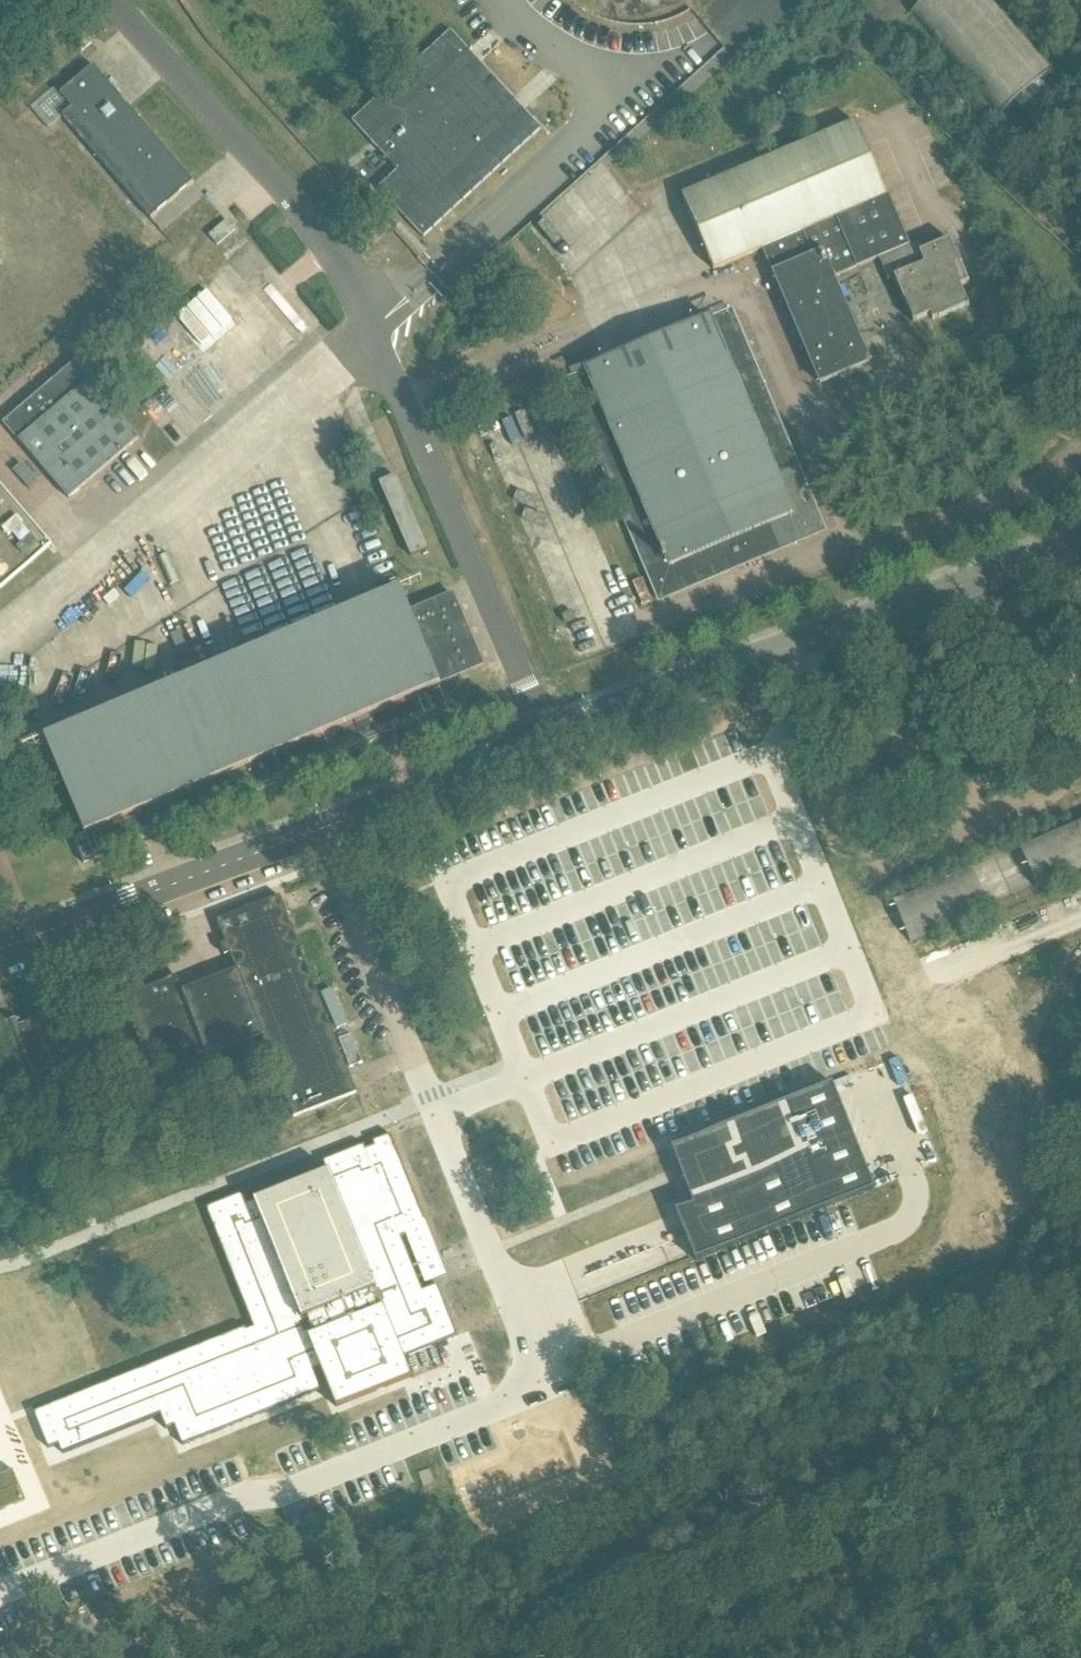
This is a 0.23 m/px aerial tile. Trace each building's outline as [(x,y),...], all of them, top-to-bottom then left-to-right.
[(912,13),(1002,117),(1017,105),(1023,111),(1047,90),(1041,83),(1056,71),(994,0),(926,0),(912,13)] [(370,141),(376,147),(391,164),(372,182),(424,238),(542,129),(525,111),(514,98),(481,63),(469,50),(456,36),(451,30),(447,34),(352,121),(370,141)] [(85,35),(75,44),(82,52),(92,43),(85,35)] [(72,108),(63,116),(151,219),(194,182),(193,182),(129,107),(94,66),(60,94),(72,108)] [(879,258),(909,246),(888,196),(887,196),(856,122),(683,196),(714,270),(763,249),(820,384),(821,384),(870,363),(834,277),(879,258)] [(209,235),(218,245),(235,230),(227,220),(209,235)] [(921,241),(909,246),(879,258),(888,281),(895,278),(913,322),(931,315),(933,321),(969,306),(961,286),(969,283),(950,239),(925,250),(921,241)] [(161,300),(203,350),(236,322),(194,272),(161,300)] [(731,309),(566,379),(660,600),(825,531),(731,309)] [(54,381),(5,423),(69,499),(139,439),(74,364),(54,381)] [(395,476),(379,482),(411,556),(428,549),(397,477),(396,478),(395,476)] [(44,737),(85,833),(441,684),(483,666),(453,594),(410,612),(399,586),(44,737)] [(441,684),(85,833),(73,838),(84,864),(451,709),(441,684)] [(1037,889),(1080,870),(1080,821),(1019,847),(1028,868),(1037,889)] [(971,867),(892,898),(902,921),(911,944),(990,909),(981,888),(971,867)] [(208,1053),(261,1032),(294,1117),(357,1093),(280,896),(217,920),(238,973),(185,994),(180,980),(170,984),(168,979),(127,995),(163,1088),(164,1087),(162,1083),(211,1064),(213,1068),(214,1068),(208,1053)] [(22,1081),(23,1083),(39,1077),(38,1075),(50,1070),(51,1072),(67,1066),(66,1064),(81,1058),(62,1009),(47,1015),(46,1013),(45,1013),(45,1015),(32,1020),(31,1018),(30,1019),(31,1021),(18,1026),(16,1018),(14,1018),(16,1023),(3,1028),(1,1023),(0,1024),(0,1025),(3,1032),(0,1033),(0,1090),(22,1081)] [(339,1038),(351,1068),(363,1063),(352,1034),(339,1038)] [(618,1163),(664,1276),(875,1191),(829,1078),(618,1163)] [(257,1206),(249,1209),(313,1370),(321,1367),(337,1407),(412,1377),(404,1357),(458,1336),(437,1285),(423,1291),(401,1237),(405,1236),(406,1239),(424,1217),(391,1134),(371,1142),(374,1148),(367,1151),(365,1145),(324,1162),(328,1171),(255,1200),(257,1206)] [(60,1444),(63,1452),(162,1412),(168,1428),(175,1425),(183,1445),(322,1390),(313,1370),(249,1209),(243,1194),(207,1208),(255,1328),(247,1331),(246,1328),(35,1412),(49,1448),(60,1444)] [(0,1446),(0,1504),(24,1495),(4,1445),(0,1446)]
